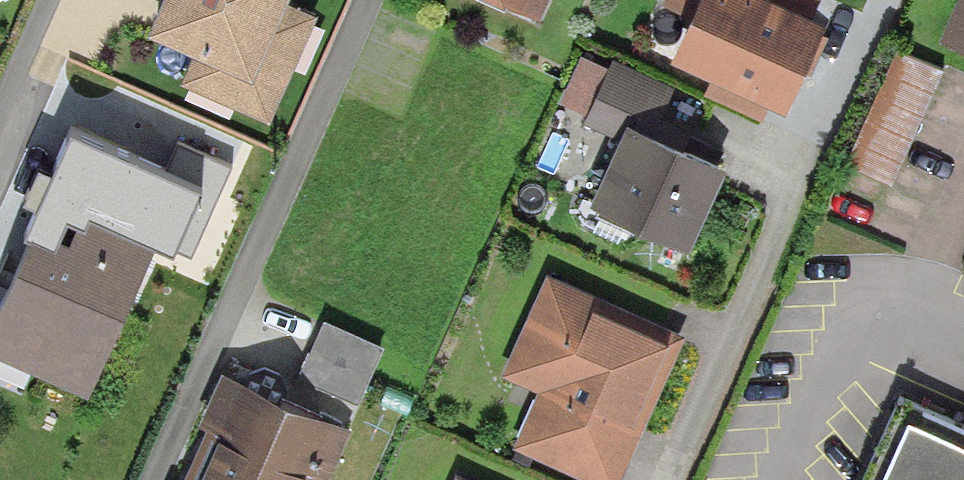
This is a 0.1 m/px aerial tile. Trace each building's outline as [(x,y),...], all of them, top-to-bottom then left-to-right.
[(146,24),(196,47),(180,83),(264,121),(311,18),(279,3),(280,0),(157,0),(146,24)] [(539,8),(542,0),(519,0),(539,8)] [(669,47),(717,68),(765,90),(783,97),(820,14),(789,0),(690,0),(669,47)] [(949,19),(963,25),(963,0),(957,0),(949,19)] [(855,169),(903,189),(953,69),(905,49),(855,169)] [(557,102),(587,115),(606,71),(577,58),(557,102)] [(628,116),(647,124),(663,90),(608,66),(606,71),(587,115),(584,120),(619,136),(628,116)] [(753,117),(765,90),(717,68),(705,96),(753,117)] [(619,136),(594,191),(687,232),(721,157),(647,124),(628,116),(619,136)] [(203,161),(182,212),(209,224),(230,172),(203,161)] [(80,381),(146,222),(85,197),(71,229),(36,215),(0,302),(0,349),(80,381)] [(599,479),(608,479),(673,336),(548,281),(508,372),(540,386),(514,442),(599,479)] [(321,322),(296,380),(352,404),(377,346),(321,322)] [(192,458),(247,479),(307,479),(331,421),(224,378),(192,458)] [(880,479),(963,479),(963,424),(914,402),(880,479)] [(192,458),(183,479),(247,479),(192,458)]
